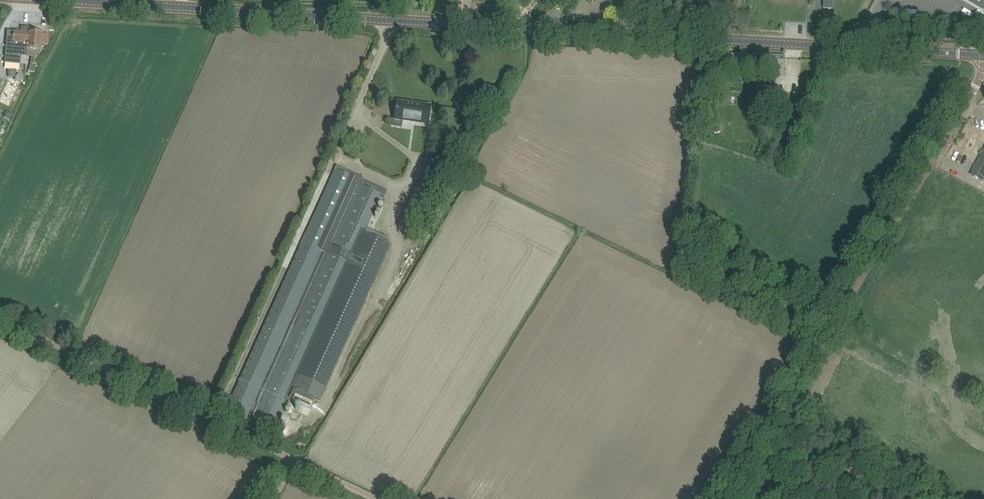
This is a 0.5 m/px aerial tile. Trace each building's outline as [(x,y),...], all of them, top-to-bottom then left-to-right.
[(824,9),(832,9),(832,0),(824,0),(824,9)] [(983,13),(983,12),(983,0),(963,0),(983,13)] [(6,55),(5,63),(20,65),(21,57),(27,57),(27,56),(28,50),(41,51),(42,45),(43,34),(34,33),(29,32),(29,30),(29,28),(22,28),(21,32),(14,32),(8,31),(7,37),(5,55),(6,55)] [(37,58),(32,57),(30,64),(28,71),(33,73),(36,65),(37,58)] [(754,92),(772,93),(773,83),(755,82),(754,92)] [(428,124),(429,116),(431,107),(397,102),(394,120),(428,124)] [(971,174),(983,181),(983,150),(971,174)] [(390,246),(365,235),(382,196),(378,194),(380,189),(362,180),(362,182),(335,170),(292,266),(230,402),(226,411),(275,433),(279,424),(290,400),(315,411),(390,246)]
